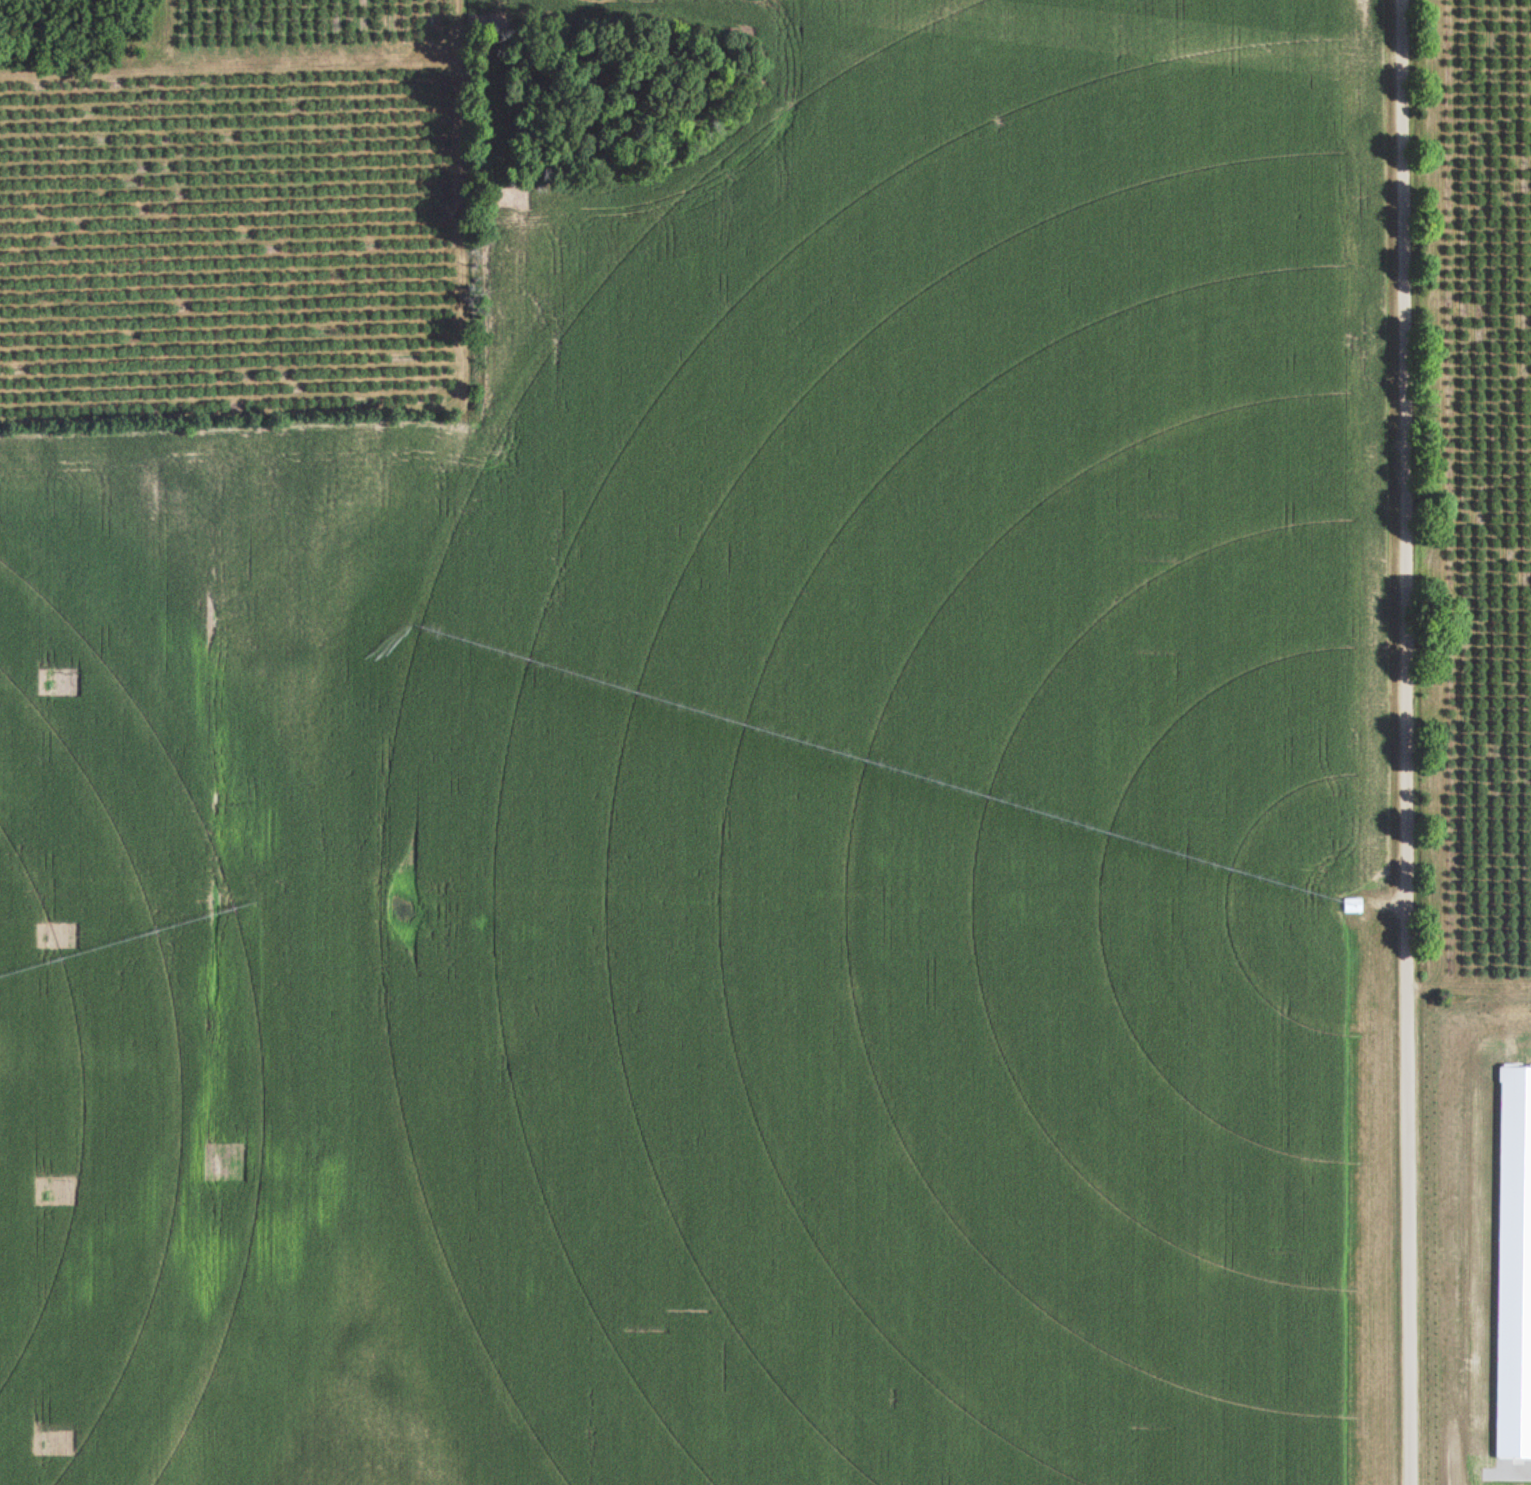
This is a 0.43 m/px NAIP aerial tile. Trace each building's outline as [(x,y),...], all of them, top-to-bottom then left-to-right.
[(1342,899),(1342,914),(1362,914),(1362,899),(1342,899)]
